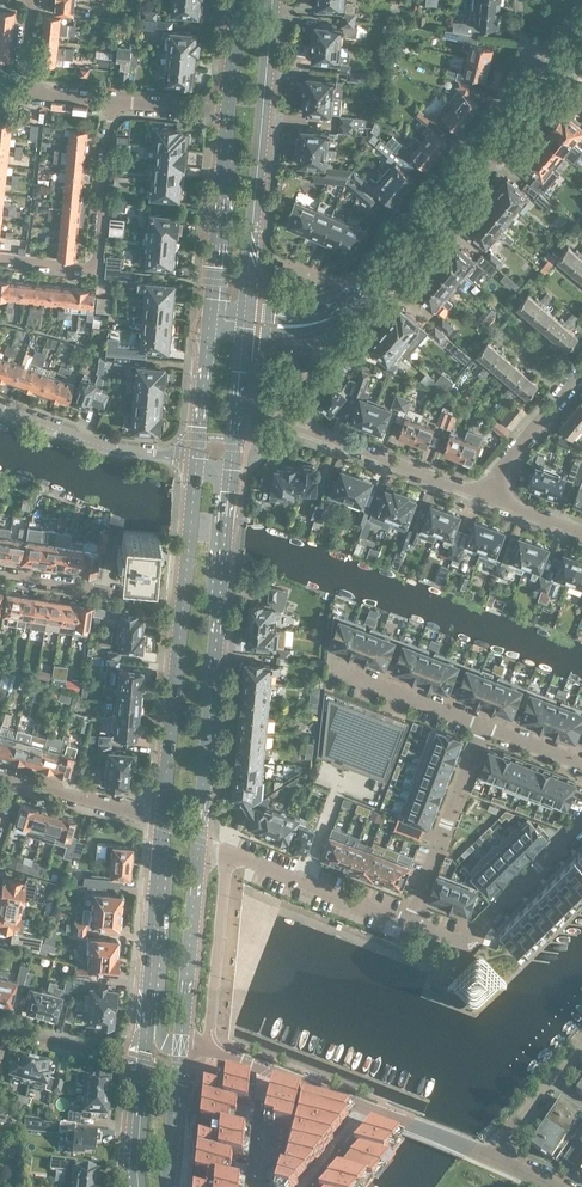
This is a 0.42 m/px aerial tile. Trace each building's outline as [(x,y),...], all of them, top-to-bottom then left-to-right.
[(55,12),(90,16),(90,11),(86,10),(75,9),(75,1),(61,0),(56,0),(55,12)] [(169,1),(174,2),(173,12),(176,12),(177,14),(181,15),(183,13),(190,13),(198,14),(198,13),(201,13),(202,3),(199,2),(199,0),(169,0),(169,1)] [(318,7),(322,7),(322,11),(329,11),(329,10),(337,11),(337,8),(343,9),(342,18),(355,19),(356,13),(353,13),(354,5),(352,5),(352,3),(345,2),(345,0),(318,0),(318,7)] [(476,9),(499,11),(500,0),(477,0),(476,9)] [(456,22),(455,30),(469,32),(470,25),(473,25),(498,27),(499,11),(476,9),(476,18),(466,17),(466,24),(456,22)] [(14,23),(15,12),(0,10),(0,22),(14,23)] [(142,10),(141,18),(156,19),(157,11),(142,10)] [(426,15),(418,14),(418,24),(426,24),(426,15)] [(44,15),(43,26),(76,29),(76,24),(69,24),(61,23),(61,16),(44,15)] [(173,21),(156,19),(141,18),(140,28),(163,30),(171,31),(171,30),(172,30),(173,21)] [(313,32),(312,42),(340,45),(341,35),(356,37),(357,26),(354,26),(355,19),(342,18),(341,28),(336,28),(336,25),(329,25),(328,23),(321,23),(321,26),(316,26),(315,32),(313,32)] [(0,22),(0,34),(12,36),(14,23),(0,22)] [(43,26),(41,38),(59,40),(60,33),(68,34),(75,35),(76,29),(43,26)] [(171,39),(170,48),(198,51),(199,41),(196,40),(196,33),(190,33),(190,31),(185,31),(185,32),(171,31),(163,30),(163,37),(168,37),(168,39),(171,39)] [(455,30),(445,30),(444,36),(465,41),(463,47),(466,48),(466,49),(469,50),(467,58),(489,63),(493,48),(477,44),(479,35),(469,32),(455,30)] [(11,47),(12,36),(0,34),(0,46),(11,47)] [(41,38),(40,50),(74,53),(74,48),(58,46),(59,40),(41,38)] [(340,45),(312,42),(311,53),(313,53),(313,59),(318,60),(317,64),(324,64),(324,63),(333,64),(333,61),(338,62),(337,71),(348,72),(361,73),(361,72),(359,72),(359,66),(352,65),(352,64),(349,64),(349,62),(348,62),(349,55),(347,55),(348,45),(340,45)] [(129,77),(130,64),(130,63),(131,51),(135,51),(136,44),(131,43),(131,46),(118,45),(117,58),(121,58),(119,76),(129,77)] [(0,46),(0,58),(10,59),(11,47),(0,46)] [(169,54),(168,65),(193,67),(195,53),(198,53),(198,51),(170,48),(167,48),(166,54),(169,54)] [(40,50),(39,62),(56,64),(57,57),(65,57),(73,59),(74,53),(40,50)] [(131,51),(130,63),(138,64),(139,52),(135,51),(131,51)] [(98,65),(110,66),(111,59),(99,57),(98,65)] [(458,70),(456,79),(458,80),(471,85),(472,85),(474,79),(483,81),(484,78),(485,79),(489,63),(467,58),(464,57),(461,71),(458,70)] [(193,67),(168,65),(162,64),(161,71),(167,72),(166,82),(181,84),(192,85),(192,82),(195,83),(196,72),(193,72),(193,67)] [(90,67),(81,66),(80,75),(81,75),(83,75),(83,76),(86,76),(86,75),(88,75),(88,76),(89,76),(90,67)] [(361,73),(348,72),(348,79),(361,80),(361,73)] [(308,78),(306,95),(341,98),(343,81),(328,80),(329,78),(321,77),(321,76),(313,75),(312,78),(308,78)] [(458,95),(452,102),(470,117),(479,107),(470,100),(473,97),(468,93),(471,85),(458,80),(456,86),(461,88),(456,93),(458,95)] [(341,98),(306,95),(305,111),(340,114),(341,98)] [(433,111),(429,117),(430,118),(440,126),(443,122),(448,126),(450,123),(459,130),(470,117),(452,102),(448,99),(436,113),(433,111)] [(427,136),(422,142),(438,155),(448,143),(426,124),(430,118),(429,117),(420,109),(415,115),(422,121),(417,127),(427,136)] [(555,125),(574,141),(579,135),(581,138),(581,128),(579,125),(581,123),(572,115),(570,118),(565,113),(561,118),(561,117),(554,125),(555,125)] [(342,117),(342,124),(353,125),(372,127),(372,123),(374,124),(375,121),(342,117)] [(11,136),(13,122),(0,120),(0,135),(11,136)] [(31,124),(30,138),(38,139),(39,124),(31,124)] [(353,125),(342,124),(341,133),(352,134),(353,125)] [(555,125),(545,137),(564,153),(569,147),(571,149),(576,143),(574,141),(555,125)] [(70,128),(69,142),(87,144),(89,130),(70,128)] [(158,146),(160,146),(187,149),(188,140),(185,139),(185,133),(182,133),(182,131),(178,130),(178,129),(162,128),(162,129),(152,128),(151,136),(159,137),(158,146)] [(297,146),(301,147),(327,149),(328,140),(334,140),(334,136),(337,137),(337,134),(320,132),(320,131),(313,131),(313,130),(307,129),(307,131),(302,131),(302,134),(301,134),(299,136),(299,137),(298,137),(297,146)] [(130,133),(116,132),(115,142),(130,144),(130,133)] [(0,135),(0,150),(10,151),(11,136),(0,135)] [(406,148),(411,153),(410,155),(417,161),(418,160),(428,167),(438,155),(422,142),(416,137),(406,148)] [(545,137),(534,149),(555,167),(556,167),(554,165),(559,159),(561,160),(566,155),(564,153),(545,137)] [(388,145),(381,139),(376,145),(387,154),(392,148),(388,145)] [(393,139),(388,145),(392,148),(404,158),(409,152),(393,139)] [(87,144),(69,142),(67,157),(86,159),(87,144)] [(160,146),(158,162),(186,165),(187,149),(160,146)] [(335,150),(327,149),(301,147),(299,164),(325,166),(324,175),(323,175),(330,176),(348,177),(350,177),(350,176),(353,169),(333,167),(333,165),(331,163),(326,162),(326,156),(335,157),(335,150)] [(555,167),(534,149),(524,161),(535,170),(533,172),(541,179),(549,170),(551,172),(555,167)] [(0,150),(0,164),(8,165),(10,151),(0,150)] [(390,165),(384,173),(405,191),(415,179),(406,171),(406,170),(389,155),(386,159),(390,162),(390,165)] [(67,157),(66,171),(84,173),(86,159),(67,157)] [(114,159),(113,170),(120,170),(121,159),(114,159)] [(186,165),(158,162),(158,169),(160,169),(159,179),(184,181),(186,165)] [(7,179),(8,165),(0,164),(0,179),(7,179)] [(350,176),(362,185),(366,180),(354,169),(353,169),(350,176)] [(52,178),(51,184),(83,187),(84,173),(66,171),(65,179),(52,178)] [(371,177),(368,181),(367,181),(385,196),(386,194),(395,202),(405,191),(384,173),(377,181),(375,181),(371,177)] [(323,175),(324,175),(312,174),(311,181),(328,182),(330,176),(323,175)] [(115,175),(115,183),(132,185),(133,177),(115,175)] [(330,176),(328,182),(345,184),(348,177),(330,176)] [(348,177),(345,184),(346,184),(358,194),(360,188),(348,177)] [(152,187),(151,195),(164,196),(164,198),(171,199),(172,197),(180,198),(181,191),(182,191),(184,189),(184,181),(159,179),(148,178),(147,187),(152,187)] [(508,178),(497,191),(520,210),(531,197),(522,190),(522,189),(517,185),(518,184),(514,182),(513,183),(508,178)] [(540,194),(527,182),(523,186),(534,195),(533,196),(536,198),(540,194)] [(83,187),(51,184),(51,190),(64,191),(63,200),(81,202),(83,187)] [(375,200),(360,188),(358,194),(371,206),(375,200)] [(497,191),(487,203),(510,222),(520,210),(497,191)] [(317,208),(296,199),(291,211),(294,212),(289,224),(307,231),(317,208)] [(49,207),(49,213),(80,216),(81,202),(63,200),(62,207),(49,207)] [(487,203),(477,214),(500,233),(511,243),(514,238),(503,229),(510,222),(487,203)] [(2,222),(3,214),(16,215),(20,215),(21,210),(17,209),(17,210),(9,209),(4,208),(0,208),(0,222),(2,222)] [(332,215),(317,208),(307,231),(322,238),(332,215)] [(530,219),(522,212),(520,216),(527,222),(530,219)] [(80,216),(49,213),(48,219),(61,220),(60,229),(78,230),(80,216)] [(153,221),(152,230),(180,233),(180,230),(183,230),(184,220),(181,220),(181,216),(174,216),(174,214),(169,214),(169,215),(153,213),(153,214),(146,213),(146,220),(153,221)] [(349,214),(346,221),(336,244),(355,252),(360,240),(363,241),(368,230),(357,226),(360,219),(349,214)] [(500,233),(477,214),(466,227),(472,232),(471,233),(474,236),(475,235),(480,240),(480,239),(489,246),(500,233)] [(346,221),(332,215),(322,238),(336,244),(346,221)] [(111,218),(110,227),(124,228),(125,228),(125,219),(111,218)] [(110,227),(109,234),(123,235),(124,228),(110,227)] [(42,235),(42,241),(54,242),(54,243),(77,245),(78,230),(60,229),(59,236),(42,235)] [(151,237),(150,247),(175,249),(178,247),(179,233),(180,233),(152,230),(150,230),(150,237),(151,237)] [(77,245),(54,243),(54,248),(58,249),(57,257),(76,259),(77,245)] [(450,247),(443,254),(474,280),(484,268),(491,274),(494,271),(502,277),(506,273),(497,266),(497,267),(486,257),(482,254),(476,261),(469,255),(471,254),(460,245),(459,246),(456,244),(454,245),(453,245),(451,246),(450,247)] [(143,254),(141,254),(141,263),(149,263),(149,264),(163,265),(163,266),(171,267),(171,266),(174,266),(174,264),(177,264),(178,255),(175,255),(175,249),(150,247),(143,246),(143,254)] [(568,246),(557,259),(566,266),(565,267),(568,270),(569,269),(570,270),(581,257),(581,258),(581,251),(581,252),(577,249),(575,252),(568,246)] [(491,251),(486,257),(497,267),(497,266),(502,260),(491,251)] [(443,254),(433,266),(456,285),(463,292),(474,280),(443,254)] [(107,256),(106,268),(121,269),(122,257),(107,256)] [(540,269),(545,273),(556,260),(550,256),(540,269)] [(570,270),(571,271),(570,272),(573,274),(574,273),(581,280),(581,258),(581,257),(570,270)] [(433,266),(423,278),(444,296),(449,290),(450,290),(452,290),(456,285),(433,266)] [(136,271),(121,269),(106,268),(105,277),(120,278),(119,279),(135,280),(136,271)] [(444,296),(423,278),(413,290),(417,293),(417,295),(420,298),(422,298),(438,312),(444,305),(447,307),(449,307),(453,303),(444,296)] [(9,298),(11,280),(0,279),(0,297),(9,298)] [(25,282),(11,280),(9,298),(24,300),(25,282)] [(148,289),(147,299),(176,301),(177,294),(175,292),(175,291),(174,290),(175,284),(168,284),(168,282),(155,281),(154,283),(140,281),(140,288),(148,289)] [(40,283),(25,282),(24,300),(38,301),(40,283)] [(40,283),(38,301),(52,303),(54,285),(40,283)] [(54,285),(52,303),(66,304),(68,286),(54,285)] [(66,304),(65,310),(65,318),(70,318),(71,305),(80,306),(82,288),(68,286),(66,304)] [(82,288),(80,306),(95,307),(97,289),(82,288)] [(552,296),(548,292),(543,297),(548,301),(552,296)] [(528,294),(517,307),(525,314),(524,315),(528,318),(529,316),(530,317),(541,305),(543,307),(545,304),(548,301),(543,297),(541,300),(537,296),(534,299),(528,294)] [(98,297),(97,312),(105,312),(106,298),(98,297)] [(106,298),(105,312),(113,313),(115,298),(106,298)] [(140,314),(146,315),(175,317),(176,301),(147,299),(141,298),(140,314)] [(530,317),(531,318),(529,319),(532,322),(534,321),(542,328),(553,315),(547,310),(549,307),(545,304),(543,307),(541,305),(530,317)] [(496,310),(489,305),(485,310),(490,315),(492,315),(496,310)] [(393,312),(388,318),(389,320),(391,322),(410,338),(415,331),(420,335),(425,330),(418,325),(419,324),(414,320),(415,319),(407,312),(406,314),(401,310),(399,312),(397,310),(394,313),(393,312)] [(485,310),(476,321),(481,326),(490,315),(485,310)] [(100,325),(102,313),(95,312),(93,324),(100,325)] [(577,317),(572,313),(568,318),(572,322),(577,317)] [(146,315),(144,331),(173,334),(175,317),(146,315)] [(553,315),(542,328),(550,335),(549,336),(552,339),(553,338),(554,339),(565,326),(568,328),(572,322),(568,318),(566,321),(562,317),(559,320),(553,315)] [(438,324),(449,333),(454,327),(442,318),(438,324)] [(391,322),(381,334),(404,354),(405,352),(406,353),(415,343),(410,338),(391,322)] [(435,326),(430,333),(444,344),(449,338),(435,326)] [(565,326),(554,339),(555,340),(554,341),(558,343),(559,342),(567,349),(578,337),(568,328),(565,326)] [(68,328),(68,337),(78,337),(78,328),(68,328)] [(109,338),(107,353),(146,356),(146,350),(155,350),(155,349),(169,350),(169,349),(170,349),(170,348),(172,347),(173,334),(144,331),(140,330),(137,333),(136,339),(143,340),(143,347),(118,345),(118,339),(109,338)] [(404,354),(381,334),(377,338),(375,336),(374,338),(373,337),(368,343),(369,344),(368,345),(370,347),(367,351),(374,357),(377,352),(386,360),(384,368),(396,373),(398,366),(390,362),(395,356),(399,360),(404,354)] [(57,338),(48,336),(46,345),(55,347),(57,338)] [(488,341),(477,353),(487,363),(489,364),(500,352),(499,351),(501,350),(498,347),(496,348),(488,341)] [(4,352),(10,354),(13,347),(6,345),(4,352)] [(22,365),(15,383),(29,388),(35,370),(37,364),(42,352),(36,350),(33,355),(27,352),(22,365)] [(47,354),(42,352),(37,364),(42,366),(47,354)] [(500,352),(489,364),(487,363),(483,368),(488,372),(492,367),(502,375),(513,362),(505,355),(506,354),(503,352),(502,353),(500,352)] [(115,354),(114,363),(129,365),(130,355),(115,354)] [(0,357),(0,377),(2,378),(8,360),(0,357)] [(75,386),(73,391),(77,393),(74,401),(75,402),(74,404),(84,408),(85,405),(88,406),(89,402),(91,403),(91,402),(97,404),(102,391),(103,379),(105,360),(99,358),(98,368),(96,373),(99,373),(96,382),(90,380),(91,376),(84,374),(79,388),(75,386)] [(8,360),(2,378),(15,383),(22,365),(8,360)] [(513,362),(502,375),(512,384),(514,386),(525,373),(524,372),(525,371),(522,368),(521,370),(513,362)] [(58,372),(64,374),(67,367),(60,365),(58,372)] [(139,372),(138,381),(165,384),(166,381),(168,382),(169,372),(167,372),(167,369),(165,369),(165,368),(162,367),(162,366),(153,365),(153,367),(132,365),(131,372),(139,372)] [(483,368),(479,373),(483,377),(488,372),(483,368)] [(35,370),(29,388),(42,393),(49,375),(35,370)] [(357,381),(353,391),(360,394),(365,382),(364,382),(366,378),(368,372),(362,370),(358,381),(357,381)] [(439,373),(434,379),(438,382),(443,377),(439,373)] [(512,384),(508,389),(512,393),(517,388),(527,397),(538,384),(530,377),(531,376),(528,373),(527,374),(525,373),(514,386),(512,384)] [(49,375),(42,393),(56,398),(62,380),(49,375)] [(431,376),(425,383),(434,387),(438,382),(434,379),(431,376)] [(357,404),(356,404),(353,413),(354,413),(351,420),(358,422),(359,425),(366,428),(375,403),(366,400),(369,393),(364,391),(369,379),(366,378),(364,382),(365,382),(360,394),(353,391),(350,400),(353,401),(354,399),(359,400),(357,404)] [(341,390),(333,383),(322,396),(319,396),(317,398),(316,402),(319,404),(322,404),(331,411),(335,407),(336,408),(342,401),(341,400),(348,392),(352,394),(353,391),(357,381),(350,379),(341,390)] [(75,385),(62,380),(56,398),(69,403),(73,391),(75,386),(75,385)] [(138,388),(137,397),(164,400),(164,399),(165,399),(166,397),(167,392),(165,390),(165,384),(138,381),(136,381),(136,388),(138,388)] [(396,393),(391,406),(400,409),(404,396),(405,391),(398,389),(396,393)] [(512,393),(508,389),(503,394),(508,398),(512,393)] [(102,391),(97,404),(104,407),(109,393),(102,391)] [(404,396),(400,409),(396,418),(404,421),(399,435),(413,440),(420,422),(423,413),(408,408),(411,399),(404,396)] [(136,404),(135,413),(163,415),(165,413),(165,408),(163,406),(164,400),(137,397),(135,397),(134,403),(136,404)] [(514,401),(510,407),(522,417),(526,411),(514,401)] [(570,413),(581,423),(581,402),(581,401),(574,409),(573,407),(570,411),(571,412),(570,413)] [(390,409),(375,403),(366,428),(374,431),(376,429),(382,431),(383,427),(384,428),(389,417),(387,416),(390,409)] [(522,417),(510,407),(505,412),(517,422),(522,417)] [(437,423),(444,426),(449,413),(442,410),(437,423)] [(163,415),(135,413),(129,412),(128,420),(135,421),(134,429),(150,431),(150,432),(156,432),(157,431),(161,432),(161,430),(164,431),(165,421),(162,421),(163,415)] [(517,422),(505,412),(501,418),(512,428),(517,422)] [(449,413),(444,426),(451,428),(456,415),(449,413)] [(570,413),(569,414),(568,413),(565,416),(567,417),(559,426),(573,437),(581,427),(581,426),(581,423),(570,413)] [(420,422),(413,440),(428,446),(435,428),(426,425),(427,422),(421,420),(420,422)] [(497,420),(492,426),(505,436),(510,430),(497,420)] [(468,429),(465,439),(458,457),(473,462),(476,453),(479,454),(482,446),(479,445),(483,435),(468,429)] [(458,433),(452,431),(444,451),(458,457),(465,439),(457,436),(458,433)] [(557,443),(569,447),(571,441),(560,436),(557,443)] [(536,459),(538,461),(534,471),(533,471),(529,480),(531,480),(529,486),(535,488),(534,490),(542,493),(552,467),(540,462),(543,455),(538,453),(536,459)] [(568,478),(574,481),(581,461),(575,458),(568,478)] [(573,502),(581,505),(581,461),(574,481),(580,483),(580,486),(573,502)] [(294,466),(293,489),(316,490),(317,478),(312,478),(313,464),(302,464),(302,466),(294,466)] [(293,502),(293,497),(293,489),(294,466),(286,465),(285,469),(275,468),(275,482),(271,482),(271,494),(270,494),(269,500),(293,502)] [(552,467),(542,493),(550,496),(551,494),(558,497),(560,491),(562,491),(565,482),(564,482),(567,472),(552,467)] [(342,470),(338,481),(335,480),(328,498),(341,502),(343,496),(348,498),(356,475),(342,470)] [(356,475),(348,498),(362,503),(371,481),(356,475)] [(372,511),(369,518),(382,523),(382,525),(388,527),(390,524),(392,517),(401,492),(387,487),(382,499),(376,497),(371,511),(372,511)] [(392,517),(390,524),(404,529),(406,524),(407,522),(409,521),(412,512),(411,511),(416,498),(401,492),(392,517)] [(254,499),(253,516),(253,517),(254,518),(253,523),(263,521),(264,515),(261,515),(262,503),(256,500),(254,499)] [(314,518),(320,504),(312,501),(307,515),(314,518)] [(321,501),(313,524),(320,527),(322,521),(323,522),(329,504),(321,501)] [(418,519),(409,542),(416,545),(420,535),(434,540),(436,535),(445,509),(431,504),(425,521),(418,519)] [(362,506),(355,523),(363,526),(370,509),(362,506)] [(445,509),(436,535),(445,538),(443,542),(444,545),(449,547),(445,556),(452,558),(457,544),(450,542),(460,515),(445,509)] [(110,514),(108,532),(123,534),(121,552),(159,556),(160,551),(156,551),(157,535),(123,531),(124,519),(110,514)] [(490,526),(476,520),(466,546),(481,551),(490,526)] [(6,557),(9,537),(11,528),(0,526),(0,556),(6,557)] [(28,526),(23,560),(29,561),(30,562),(34,563),(36,562),(38,562),(42,534),(42,533),(42,529),(28,526)] [(490,526),(481,551),(479,557),(486,560),(486,563),(492,565),(490,572),(496,574),(502,560),(495,558),(495,556),(504,531),(490,526)] [(9,537),(6,557),(7,557),(8,559),(12,560),(14,558),(20,559),(24,539),(23,539),(25,527),(19,527),(17,538),(9,537)] [(42,534),(38,562),(39,564),(43,564),(44,563),(52,564),(57,531),(42,529),(42,533),(42,534)] [(85,541),(80,569),(86,570),(87,571),(91,572),(92,571),(95,571),(95,567),(96,567),(98,556),(97,556),(98,550),(104,551),(107,531),(99,530),(97,544),(95,542),(86,540),(85,541)] [(57,531),(52,564),(57,565),(59,567),(62,567),(64,566),(66,567),(72,533),(57,531)] [(405,531),(400,542),(406,545),(411,533),(405,531)] [(72,533),(66,567),(67,568),(71,569),(73,568),(80,569),(85,541),(84,541),(75,540),(76,532),(72,532),(72,533)] [(524,567),(534,542),(519,537),(515,549),(507,546),(502,560),(496,574),(504,577),(508,568),(523,573),(525,568),(524,567)] [(365,544),(358,542),(353,553),(361,557),(365,544)] [(539,572),(548,547),(534,542),(524,567),(525,568),(533,571),(531,578),(537,580),(534,588),(532,595),(539,597),(546,577),(540,575),(539,572)] [(464,547),(457,544),(452,558),(453,558),(451,563),(458,565),(464,547)] [(159,556),(121,552),(119,573),(153,577),(155,560),(159,560),(159,556)] [(568,584),(578,558),(564,553),(560,564),(552,561),(546,577),(539,597),(538,599),(548,602),(551,594),(554,596),(557,591),(561,581),(568,584)] [(568,584),(581,589),(581,560),(578,558),(568,584)] [(449,567),(441,565),(435,581),(442,584),(449,567)] [(251,605),(249,627),(276,629),(277,621),(275,620),(276,608),(283,609),(285,601),(288,590),(280,588),(270,587),(269,600),(272,600),(271,605),(253,603),(253,606),(251,605)] [(6,591),(1,621),(16,623),(21,594),(20,594),(19,592),(15,592),(13,593),(6,591)] [(21,594),(16,623),(30,625),(35,596),(33,596),(32,594),(28,594),(28,595),(21,594)] [(30,625),(30,627),(44,629),(44,628),(46,619),(49,598),(43,597),(41,596),(37,595),(37,597),(35,596),(30,625)] [(46,619),(44,628),(58,630),(63,601),(61,600),(60,599),(56,598),(55,599),(49,598),(46,619)] [(63,601),(58,630),(72,632),(74,624),(77,603),(71,602),(69,600),(65,600),(64,601),(63,601)] [(74,624),(72,632),(87,635),(88,626),(92,605),(91,605),(90,605),(88,603),(85,603),(83,604),(77,603),(74,624)] [(93,614),(91,627),(99,628),(101,616),(120,618),(119,630),(143,632),(144,623),(141,623),(142,616),(136,615),(136,614),(121,613),(121,609),(102,606),(94,605),(93,614)] [(334,613),(332,631),(336,633),(334,636),(336,637),(333,644),(344,649),(355,621),(334,613)] [(355,621),(344,649),(347,650),(346,651),(349,652),(349,653),(353,654),(355,649),(358,651),(366,629),(365,628),(366,625),(355,621)] [(279,629),(276,629),(249,627),(248,643),(263,645),(265,648),(274,648),(275,646),(276,646),(276,638),(278,638),(279,629)] [(368,630),(360,651),(363,653),(361,657),(365,659),(366,659),(368,660),(369,658),(372,659),(382,631),(371,627),(370,630),(368,630)] [(112,630),(111,640),(119,641),(118,647),(125,648),(125,650),(133,650),(133,649),(144,650),(145,643),(142,642),(143,632),(119,630),(112,630)] [(382,631),(372,659),(383,663),(386,656),(387,656),(388,653),(394,655),(400,638),(382,631)] [(400,638),(394,655),(399,657),(398,661),(399,661),(396,669),(408,673),(418,645),(400,638)] [(418,645),(408,673),(410,674),(410,675),(412,676),(412,677),(416,678),(418,674),(421,675),(430,653),(428,653),(430,649),(418,645)] [(277,656),(290,656),(294,657),(294,649),(278,648),(277,656)] [(106,657),(119,659),(120,651),(107,649),(106,657)] [(432,654),(424,676),(427,677),(425,682),(429,683),(432,684),(432,683),(435,684),(446,656),(435,651),(433,655),(432,654)] [(446,656),(435,684),(446,688),(449,680),(451,681),(452,677),(458,679),(464,663),(446,656)] [(106,657),(104,683),(140,687),(143,687),(144,676),(141,676),(142,670),(119,668),(118,667),(119,659),(106,657)] [(246,663),(245,680),(272,683),(273,672),(279,673),(280,666),(264,664),(264,663),(252,662),(251,663),(246,663)] [(464,663),(458,679),(463,681),(462,685),(463,685),(460,693),(471,697),(482,669),(464,663)] [(38,668),(37,669),(30,667),(28,674),(36,676),(38,668)] [(46,671),(38,668),(36,676),(44,678),(46,671)] [(482,669),(471,697),(474,698),(473,700),(476,701),(480,703),(482,698),(485,699),(493,678),(482,673),(483,670),(482,669)] [(16,673),(15,676),(14,681),(23,684),(26,676),(16,673)] [(65,678),(52,674),(50,684),(63,687),(65,678)] [(496,678),(487,700),(490,701),(489,706),(493,708),(493,707),(495,708),(496,707),(499,708),(509,680),(498,676),(497,679),(496,678)] [(35,691),(39,680),(30,678),(27,689),(35,691)] [(80,681),(66,679),(65,688),(78,690),(79,690),(80,681)] [(272,683),(245,680),(243,696),(270,698),(272,683)] [(509,680),(499,708),(510,712),(513,705),(514,705),(516,702),(521,704),(528,687),(509,680)] [(103,683),(103,691),(112,692),(113,691),(117,691),(116,701),(139,703),(141,703),(142,694),(139,694),(140,687),(104,683),(103,683)] [(61,688),(50,685),(47,694),(59,696),(60,697),(61,690),(61,688)] [(524,705),(519,718),(530,722),(541,692),(528,687),(521,704),(524,705)] [(59,696),(58,699),(68,702),(71,693),(61,690),(60,697),(59,696)] [(346,766),(387,781),(409,722),(325,690),(317,755),(331,760),(331,761),(334,762),(333,763),(346,768),(346,766)] [(544,693),(532,723),(548,729),(559,700),(556,699),(557,698),(544,693)] [(270,698),(243,696),(242,712),(269,714),(270,698)] [(559,700),(548,729),(562,734),(573,704),(562,700),(561,701),(559,700)] [(116,701),(115,718),(137,720),(138,712),(140,713),(141,703),(139,703),(116,701)] [(564,735),(576,740),(581,727),(581,708),(575,705),(564,735)] [(84,714),(73,711),(72,714),(83,717),(83,718),(90,720),(91,715),(83,714),(84,714)] [(1,754),(2,756),(5,757),(7,756),(9,756),(14,736),(16,730),(8,728),(12,713),(5,712),(1,726),(0,731),(0,754),(1,754)] [(269,714),(242,712),(240,728),(267,730),(269,714)] [(115,718),(113,735),(136,737),(136,730),(139,731),(140,720),(137,720),(115,718)] [(447,734),(431,727),(426,740),(455,751),(457,747),(460,748),(462,741),(460,740),(460,739),(451,735),(447,733),(447,734)] [(14,736),(9,756),(24,761),(29,741),(32,732),(17,728),(16,730),(14,736)] [(267,730),(240,728),(239,743),(266,746),(267,730)] [(29,741),(24,761),(31,763),(32,764),(35,765),(36,764),(38,765),(44,745),(47,736),(32,732),(29,741)] [(44,745),(38,765),(53,769),(59,749),(63,737),(48,733),(47,736),(44,745)] [(59,749),(53,769),(54,769),(68,773),(70,767),(75,769),(78,760),(73,758),(74,753),(74,754),(77,745),(67,742),(69,736),(63,734),(59,749)] [(111,736),(99,734),(98,742),(99,742),(111,743),(111,736)] [(455,751),(426,740),(422,752),(451,763),(453,759),(455,760),(458,754),(455,752),(455,751)] [(108,751),(107,768),(130,770),(131,760),(134,760),(134,752),(124,751),(124,750),(116,750),(116,751),(110,751),(111,744),(111,743),(99,742),(98,750),(108,751)] [(312,758),(314,743),(307,742),(305,757),(312,758)] [(266,746),(239,743),(237,760),(264,762),(265,752),(273,752),(273,747),(266,746)] [(502,755),(489,750),(486,758),(483,757),(481,762),(484,764),(479,777),(492,782),(502,755)] [(422,752),(417,764),(446,776),(447,774),(449,775),(452,769),(449,768),(451,763),(422,752)] [(503,755),(502,755),(492,782),(503,786),(502,788),(503,788),(514,759),(510,757),(511,755),(504,752),(503,755)] [(515,760),(514,759),(503,788),(515,793),(526,764),(522,762),(523,759),(516,757),(515,760)] [(75,769),(74,775),(81,777),(86,762),(78,760),(75,769)] [(264,762),(237,760),(236,776),(263,779),(264,762)] [(531,766),(526,764),(515,793),(527,797),(538,768),(537,768),(538,765),(532,763),(531,766)] [(417,764),(413,776),(441,788),(443,783),(446,784),(448,778),(446,777),(446,776),(417,764)] [(543,770),(538,768),(527,797),(539,802),(550,773),(549,773),(550,770),(544,767),(543,770)] [(130,770),(107,768),(106,778),(100,777),(100,785),(120,787),(120,785),(127,786),(127,779),(130,779),(130,770)] [(552,773),(550,773),(539,802),(552,807),(562,778),(558,776),(559,773),(553,771),(552,773)] [(236,776),(235,783),(233,800),(244,801),(247,806),(253,802),(252,802),(261,796),(263,779),(236,776)] [(414,778),(410,789),(437,800),(437,798),(440,799),(442,793),(440,792),(441,788),(413,776),(412,777),(414,778)] [(567,779),(562,778),(552,807),(553,805),(565,810),(575,783),(573,782),(574,779),(568,777),(567,779)] [(253,802),(247,806),(250,811),(246,822),(255,826),(254,827),(256,830),(262,833),(263,829),(272,807),(267,805),(270,797),(275,799),(278,792),(280,788),(270,793),(271,794),(254,804),(253,802)] [(437,800),(410,789),(405,800),(404,800),(403,800),(432,812),(434,807),(437,808),(439,802),(437,801),(437,800)] [(352,801),(344,797),(342,804),(349,807),(352,801)] [(403,800),(398,813),(427,824),(428,822),(431,823),(433,817),(431,816),(432,812),(403,800)] [(16,821),(14,828),(26,832),(27,832),(29,825),(35,807),(20,803),(15,821),(16,821)] [(490,803),(488,809),(497,813),(499,807),(490,803)] [(262,833),(276,838),(277,834),(286,810),(273,805),(272,807),(263,829),(262,833)] [(370,809),(361,805),(358,813),(367,816),(370,809)] [(26,833),(26,834),(40,838),(43,829),(48,811),(47,810),(46,808),(43,807),(41,809),(35,807),(29,825),(27,832),(26,832),(26,833)] [(43,829),(40,838),(53,842),(54,842),(56,833),(62,815),(55,813),(55,810),(51,809),(50,811),(48,811),(43,829)] [(506,809),(503,812),(507,816),(509,818),(515,813),(506,809)] [(277,834),(276,838),(283,841),(286,840),(286,838),(291,840),(300,816),(286,810),(277,834)] [(291,840),(290,844),(292,849),(295,850),(299,848),(306,851),(315,828),(321,813),(314,810),(311,819),(308,818),(308,819),(300,816),(291,840)] [(384,814),(373,810),(370,818),(380,822),(384,814)] [(503,812),(498,817),(502,820),(507,816),(503,812)] [(56,833),(54,842),(66,845),(63,855),(70,858),(71,855),(76,840),(77,837),(71,835),(76,819),(62,815),(56,833)] [(399,815),(394,828),(406,833),(411,820),(399,815)] [(518,826),(518,827),(537,846),(546,837),(540,830),(542,828),(538,824),(536,826),(528,818),(518,826)] [(411,820),(406,833),(420,838),(424,825),(411,820)] [(490,825),(485,830),(488,834),(493,829),(490,825)] [(517,825),(507,834),(528,855),(531,852),(533,854),(538,849),(536,847),(537,846),(518,827),(518,826),(517,825)] [(330,834),(322,856),(335,861),(347,831),(333,826),(330,834)] [(485,830),(480,835),(483,839),(488,834),(485,830)] [(347,831),(335,861),(349,866),(357,845),(359,839),(359,837),(347,833),(347,831)] [(498,843),(518,864),(519,863),(521,866),(526,861),(524,859),(528,855),(507,834),(498,843)] [(349,866),(348,868),(361,873),(370,850),(372,844),(359,839),(357,845),(349,866)] [(76,840),(71,855),(80,856),(84,843),(76,840)] [(370,850),(361,873),(374,878),(375,876),(386,846),(373,841),(372,844),(370,850)] [(497,841),(487,851),(509,873),(512,870),(514,872),(519,867),(517,865),(518,864),(498,843),(497,841)] [(471,843),(466,848),(470,852),(475,847),(471,843)] [(106,844),(105,859),(131,861),(132,854),(133,852),(133,850),(132,848),(132,846),(106,844)] [(435,988),(454,995),(468,1010),(487,1002),(504,985),(503,984),(581,906),(581,845),(574,852),(473,951),(481,959),(479,959),(477,957),(459,975),(458,977),(441,971),(435,988)] [(386,846),(375,876),(388,881),(399,851),(386,846)] [(466,848),(461,853),(465,857),(470,852),(466,848)] [(399,851),(388,881),(401,886),(413,856),(399,851)] [(487,851),(477,861),(479,862),(499,883),(500,882),(502,884),(507,879),(505,877),(509,873),(487,851)] [(18,857),(9,854),(6,865),(16,867),(18,857)] [(105,859),(104,874),(109,875),(129,877),(130,874),(131,873),(131,871),(130,868),(131,861),(105,859)] [(40,862),(33,860),(30,872),(43,876),(46,866),(39,864),(40,862)] [(32,864),(23,862),(20,869),(30,871),(32,864)] [(479,862),(469,871),(490,892),(491,891),(493,893),(498,888),(496,886),(499,883),(479,862)] [(463,865),(460,868),(467,875),(468,870),(463,865)] [(439,872),(430,897),(432,898),(431,900),(437,903),(438,900),(442,902),(452,877),(439,872)] [(77,875),(77,883),(87,884),(87,892),(92,892),(91,907),(119,910),(120,901),(122,901),(124,899),(124,897),(123,895),(121,894),(105,893),(106,886),(94,885),(94,877),(77,875)] [(0,891),(0,893),(23,898),(31,899),(37,890),(35,878),(26,877),(24,881),(21,881),(22,879),(8,877),(8,878),(3,877),(2,885),(0,886),(0,890),(0,891)] [(94,877),(94,885),(106,886),(108,886),(109,878),(94,877)] [(452,877),(442,902),(447,904),(446,906),(452,909),(453,906),(455,907),(464,882),(452,877)] [(464,882),(455,907),(467,912),(470,903),(474,904),(476,899),(473,898),(477,887),(464,882)] [(20,913),(27,915),(28,909),(21,907),(23,898),(0,893),(0,909),(20,913)] [(83,907),(82,922),(87,922),(90,922),(90,924),(118,926),(120,925),(122,924),(122,922),(121,920),(119,919),(119,910),(91,907),(91,908),(83,907)] [(12,929),(13,928),(17,929),(14,944),(39,951),(43,937),(21,933),(22,924),(18,924),(20,913),(0,909),(0,927),(12,929)] [(51,911),(44,910),(43,918),(50,919),(51,911)] [(66,923),(66,928),(86,930),(87,922),(82,922),(74,921),(74,923),(66,923)] [(86,930),(66,928),(65,933),(72,934),(72,936),(85,937),(86,930)] [(88,943),(87,952),(89,952),(91,952),(115,955),(116,946),(118,946),(120,944),(120,942),(119,940),(117,939),(89,936),(88,943)] [(2,943),(1,950),(6,951),(9,944),(2,943)] [(77,966),(75,974),(89,975),(90,968),(116,971),(118,970),(120,969),(120,967),(119,965),(116,964),(117,955),(115,955),(91,952),(89,952),(88,962),(87,967),(77,966)] [(18,978),(17,981),(24,983),(27,970),(28,965),(20,963),(17,977),(18,978)] [(0,977),(0,1001),(9,1004),(9,1003),(12,1001),(13,997),(12,995),(13,990),(15,989),(16,984),(15,982),(15,979),(7,977),(9,971),(2,969),(1,971),(0,977)] [(27,970),(24,983),(31,984),(34,972),(27,970)] [(74,978),(73,983),(88,984),(89,975),(75,974),(74,978)] [(47,988),(41,1012),(47,1013),(48,1016),(52,1017),(55,1015),(58,1005),(61,1006),(63,995),(62,994),(62,993),(70,995),(73,983),(74,978),(66,976),(63,987),(56,985),(57,982),(49,980),(47,988)] [(84,1002),(114,1005),(115,1005),(115,1004),(117,1002),(117,998),(116,997),(116,989),(111,988),(111,985),(96,983),(96,986),(91,986),(90,994),(84,993),(84,1002)] [(29,998),(27,1008),(28,1011),(33,1012),(35,1010),(41,1012),(47,988),(38,986),(37,988),(30,986),(27,997),(29,998)] [(112,1024),(114,1005),(84,1002),(69,1001),(65,1017),(72,1018),(75,1008),(83,1008),(89,1008),(88,1020),(100,1021),(99,1022),(112,1024)] [(13,1069),(10,1078),(21,1081),(21,1084),(27,1085),(34,1062),(28,1060),(27,1058),(23,1057),(21,1059),(19,1058),(16,1069),(13,1069)] [(34,1062),(27,1085),(34,1087),(34,1089),(43,1091),(44,1087),(46,1088),(49,1078),(45,1077),(48,1066),(47,1065),(47,1063),(42,1062),(40,1063),(34,1062)] [(195,1186),(367,1186),(383,1167),(387,1168),(396,1157),(392,1156),(404,1141),(398,1138),(401,1135),(373,1125),(370,1128),(368,1127),(358,1123),(353,1121),(349,1120),(346,1117),(351,1111),(305,1099),(303,1106),(299,1105),(303,1093),(275,1085),(272,1098),(250,1092),(252,1079),(219,1070),(218,1083),(206,1080),(195,1186)] [(78,1075),(77,1086),(85,1087),(84,1098),(108,1100),(108,1099),(111,1097),(111,1092),(109,1090),(110,1082),(102,1082),(103,1080),(93,1079),(93,1081),(87,1080),(87,1076),(80,1076),(78,1075)] [(56,1078),(51,1094),(60,1095),(64,1080),(56,1078)] [(84,1098),(83,1116),(90,1116),(90,1118),(99,1119),(99,1117),(106,1118),(107,1110),(110,1109),(110,1103),(108,1101),(108,1100),(84,1098)] [(546,1123),(568,1138),(573,1142),(581,1128),(581,1114),(561,1100),(546,1123)] [(67,1125),(76,1126),(79,1126),(80,1115),(68,1114),(67,1125)] [(44,1120),(25,1119),(23,1132),(58,1135),(58,1134),(67,1135),(66,1144),(73,1145),(72,1154),(84,1155),(84,1153),(95,1154),(96,1144),(100,1145),(102,1136),(75,1133),(76,1126),(67,1125),(59,1124),(59,1125),(44,1123),(44,1120)] [(546,1123),(530,1147),(552,1161),(557,1155),(574,1166),(581,1155),(581,1150),(574,1145),(566,1157),(559,1152),(568,1138),(546,1123)] [(49,1171),(66,1172),(64,1186),(79,1186),(97,1186),(98,1173),(94,1173),(94,1171),(79,1170),(79,1171),(75,1171),(76,1162),(51,1159),(49,1171)]
